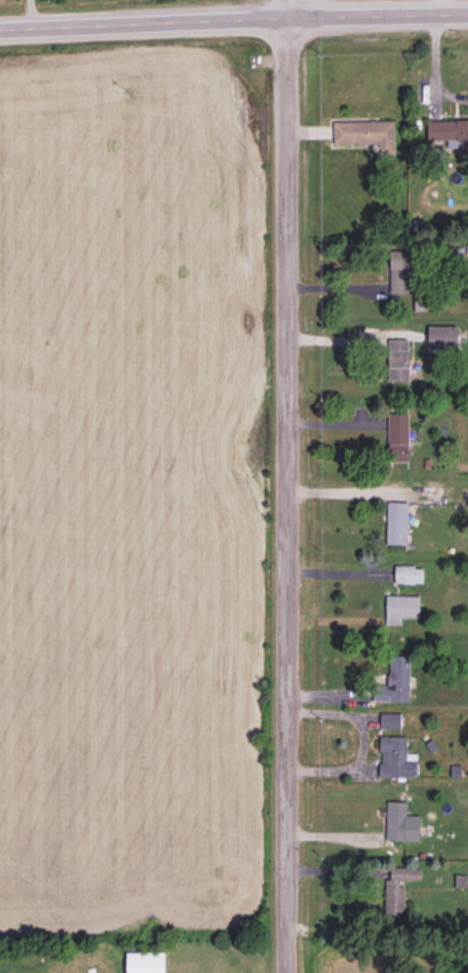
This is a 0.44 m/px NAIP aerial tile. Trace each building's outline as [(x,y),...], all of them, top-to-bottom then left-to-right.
[(395,154),(395,120),(333,121),(334,144),(378,143),(378,154),(395,154)] [(428,140),(467,139),(467,120),(427,121),(428,140)] [(409,250),(390,250),(389,292),(409,293),(409,250)] [(409,461),(408,413),(388,413),(389,461),(409,461)] [(442,505),(443,486),(420,485),(419,504),(442,505)] [(423,566),(395,565),(395,582),(423,583),(423,566)] [(419,617),(419,596),(386,595),(386,624),(402,624),(402,617),(419,617)] [(374,700),(409,701),(410,655),(390,655),(389,685),(374,685),(374,700)] [(401,728),(401,713),(381,712),(381,728),(401,728)] [(407,736),(380,736),(380,777),(417,777),(417,754),(407,754),(407,736)] [(386,840),(420,840),(420,815),(407,814),(407,801),(387,801),(386,840)] [(404,913),(405,879),(420,880),(420,867),(391,867),(391,879),(385,878),(384,913),(404,913)] [(164,952),(126,952),(127,972),(164,972),(164,952)]
